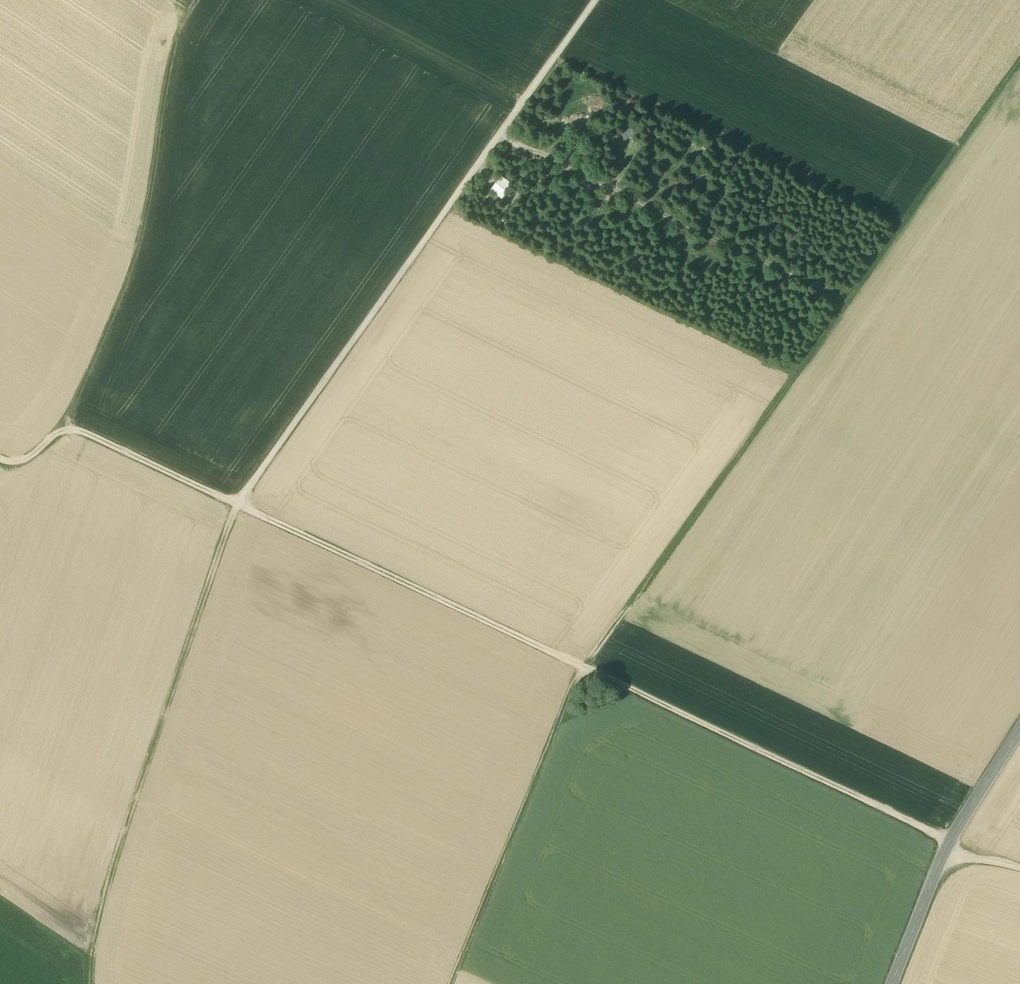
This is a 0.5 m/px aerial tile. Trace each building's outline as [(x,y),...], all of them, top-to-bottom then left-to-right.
[(621,132),(625,139),(635,134),(631,127),(621,132)] [(500,197),(510,182),(500,174),(489,189),(500,197)]
